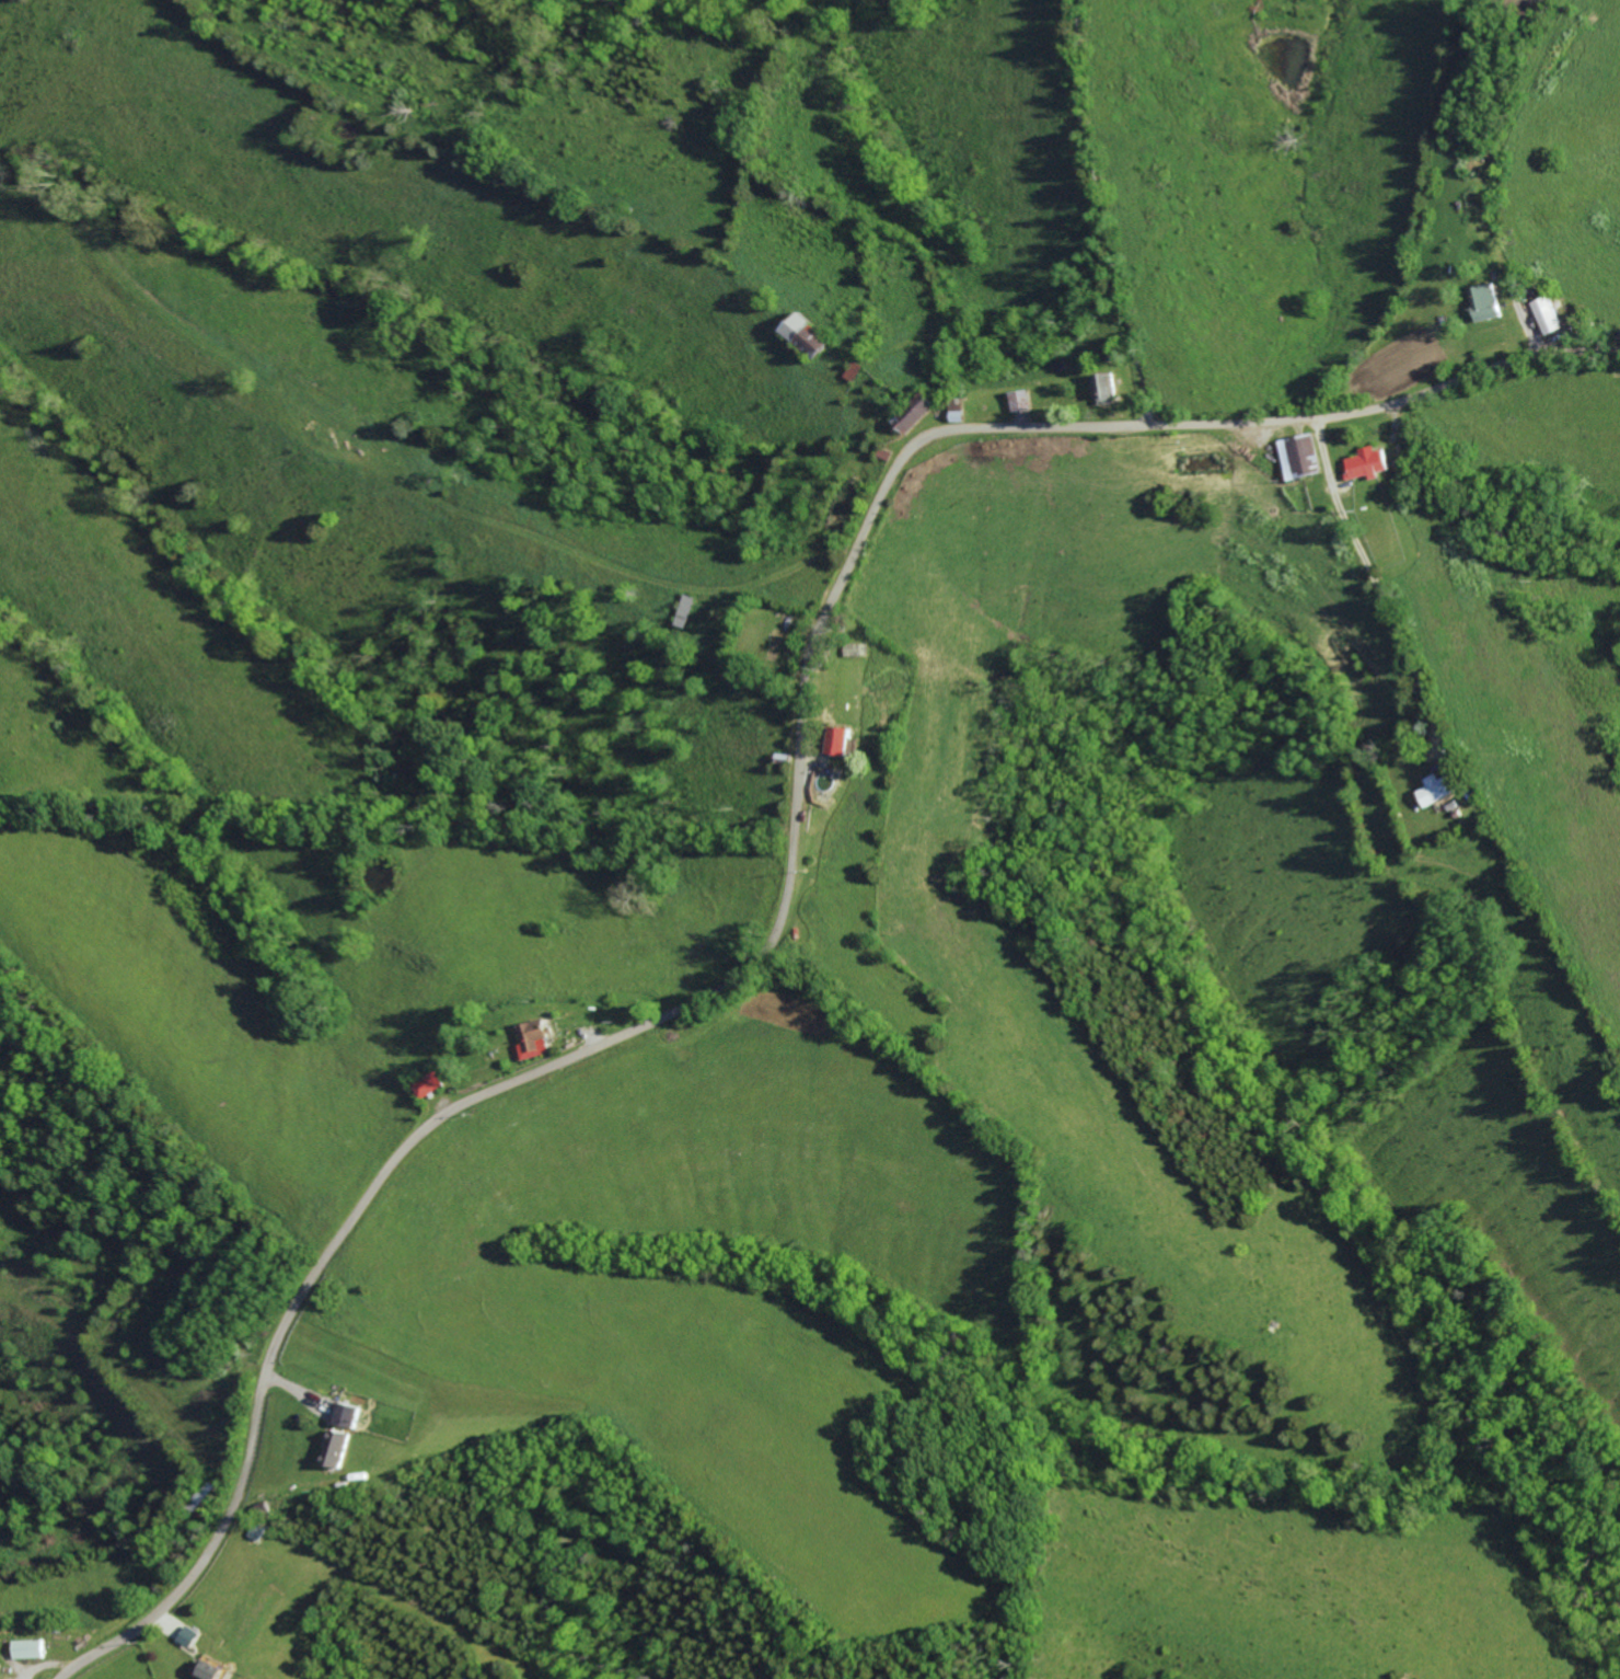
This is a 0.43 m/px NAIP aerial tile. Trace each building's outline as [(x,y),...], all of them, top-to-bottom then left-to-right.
[(1507,314),(1499,282),(1474,287),(1480,312),(1486,311),(1487,318),(1507,314)] [(1550,334),(1567,327),(1553,294),(1536,302),(1550,334)] [(819,358),(835,339),(802,310),(785,329),(819,358)] [(912,434),(939,404),(926,391),(898,421),(912,434)] [(1293,479),(1328,471),(1320,432),(1285,439),(1293,479)] [(1391,448),(1382,451),(1381,445),(1366,448),(1367,454),(1352,458),(1357,479),(1377,475),(1378,479),(1387,477),(1386,472),(1396,469),(1391,448)] [(691,628),(700,597),(689,593),(680,624),(691,628)] [(855,727),(834,725),(832,753),(854,754),(855,727)] [(1452,775),(1443,778),(1441,773),(1429,778),(1432,786),(1423,790),(1430,806),(1460,793),(1452,775)] [(530,1059),(559,1053),(551,1019),(525,1024),(529,1043),(526,1044),(530,1059)] [(424,1098),(449,1085),(441,1070),(416,1083),(424,1098)] [(361,1428),(366,1407),(344,1403),(340,1424),(361,1428)] [(329,1463),(347,1468),(357,1435),(338,1430),(329,1463)] [(196,1648),(206,1633),(194,1626),(184,1640),(196,1648)] [(21,1641),(22,1659),(52,1658),(51,1640),(21,1641)] [(207,1676),(206,1678),(226,1678),(230,1669),(211,1661),(204,1675),(207,1676)]
